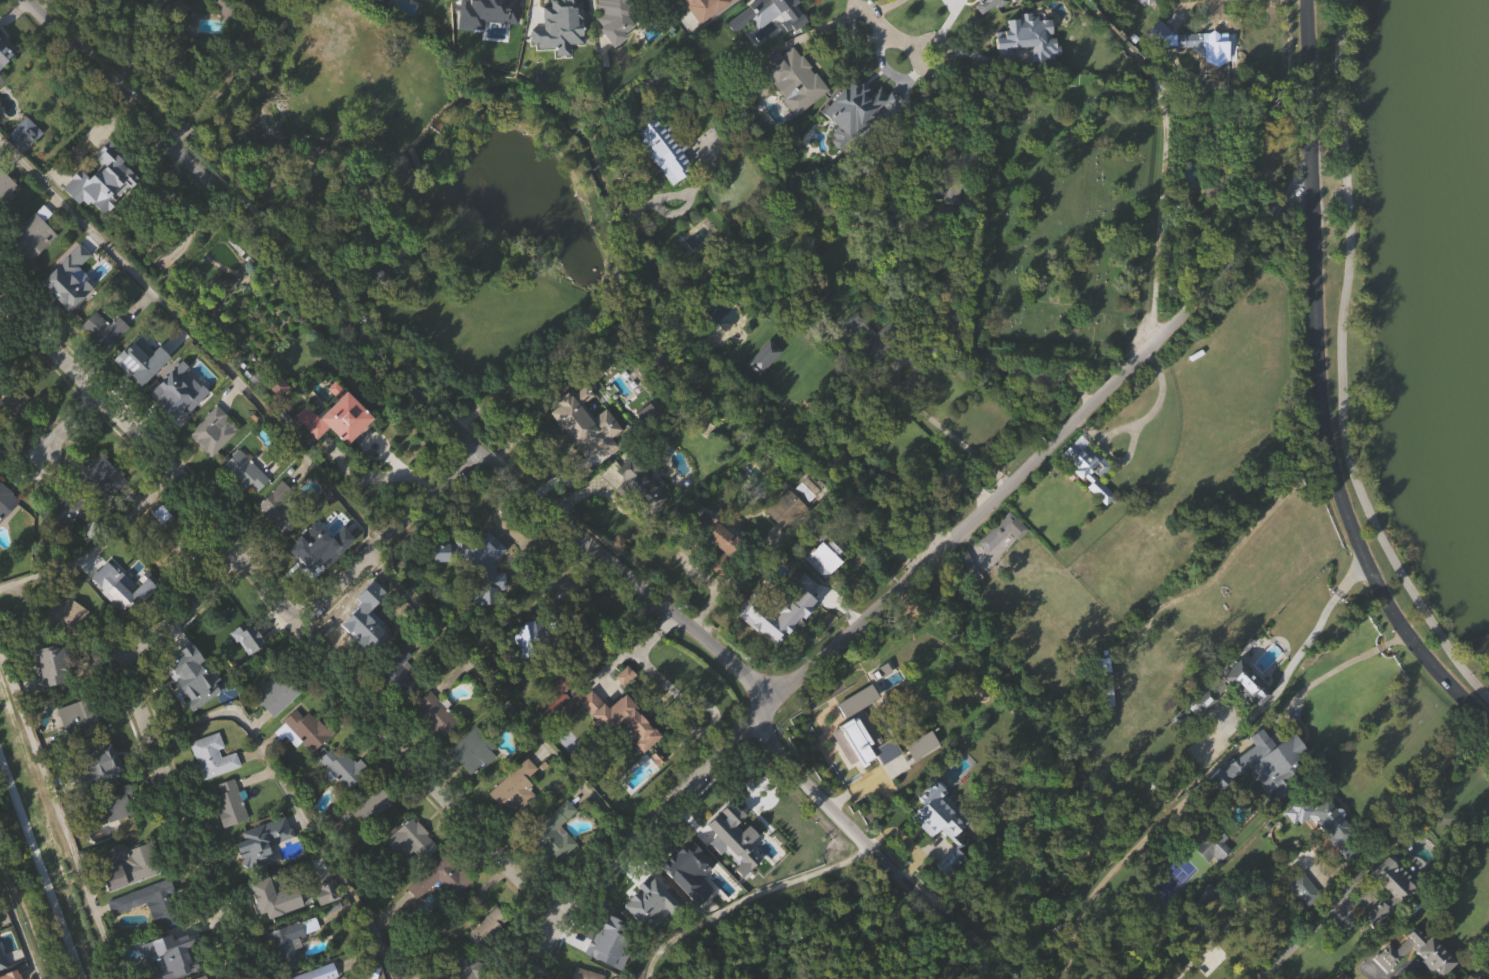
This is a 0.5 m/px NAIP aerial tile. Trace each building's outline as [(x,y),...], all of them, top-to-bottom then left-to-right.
[(159,14),(147,0),(174,0),(159,14)] [(216,28),(218,4),(178,0),(169,0),(168,13),(158,12),(156,34),(178,36),(179,25),(216,28)] [(233,26),(214,0),(241,0),(251,14),(233,26)] [(623,35),(597,0),(631,0),(625,5),(638,23),(623,35)] [(738,29),(728,14),(709,26),(696,7),(707,0),(670,0),(674,6),(664,12),(676,30),(682,26),(701,54),(738,29)] [(942,0),(901,0),(914,19),(942,0)] [(964,19),(958,0),(1003,0),(1011,27),(998,31),(991,10),(986,11),(987,14),(978,17),(977,15),(964,19)] [(1118,4),(1131,16),(1126,22),(1146,41),(1164,21),(1158,15),(1162,11),(1150,0),(1121,0),(1118,4)] [(1204,0),(1174,0),(1190,15),(1204,0)] [(614,79),(627,70),(624,66),(638,57),(624,36),(647,21),(636,5),(594,33),(603,47),(595,52),(614,79)] [(726,54),(734,66),(752,53),(759,62),(779,48),(790,65),(807,54),(792,33),(811,20),(802,7),(777,23),(775,21),(726,54)] [(474,9),(480,16),(515,26),(510,46),(513,47),(510,57),(501,54),(505,40),(476,32),(475,34),(455,27),(460,14),(465,11),(468,13),(474,9)] [(584,17),(584,48),(571,48),(571,56),(555,56),(555,45),(539,45),(539,17),(584,17)] [(1225,23),(1226,39),(1227,39),(1227,44),(1225,44),(1226,55),(1230,55),(1230,63),(1226,63),(1227,81),(1204,82),(1204,56),(1202,56),(1193,49),(1194,47),(1160,48),(1158,49),(1147,38),(1160,26),(1171,35),(1202,34),(1209,28),(1209,24),(1225,23)] [(16,50),(0,68),(0,35),(16,50)] [(999,87),(1013,87),(1013,80),(1030,79),(1031,94),(1044,93),(1061,87),(1061,77),(1056,78),(1056,71),(1046,71),(1045,66),(1052,66),(1052,51),(1045,52),(1037,54),(1034,45),(1021,46),(1022,51),(1008,52),(1008,62),(1003,64),(996,64),(997,80),(999,87)] [(791,47),(799,56),(801,55),(810,67),(808,69),(812,74),(815,72),(831,92),(829,94),(826,91),(794,118),(779,99),(787,93),(777,82),(773,85),(762,71),(776,60),(772,54),(776,50),(780,55),(791,47)] [(1206,121),(1230,120),(1229,99),(1234,92),(1234,87),(1225,80),(1224,55),(1215,55),(1206,66),(1176,67),(1158,53),(1146,67),(1163,81),(1192,80),(1204,90),(1206,121)] [(0,67),(0,103),(18,84),(0,67)] [(798,147),(830,123),(795,77),(781,88),(778,83),(760,97),(798,147)] [(822,141),(837,160),(831,165),(836,171),(833,174),(840,184),(902,136),(893,123),(887,128),(880,118),(871,125),(860,111),(822,141)] [(660,118),(665,124),(671,120),(691,148),(686,152),(699,171),(675,188),(658,162),(656,163),(637,134),(660,118)] [(41,137),(23,155),(11,143),(28,124),(41,137)] [(940,133),(962,151),(969,141),(982,151),(968,170),(958,163),(953,170),(967,180),(957,192),(928,170),(940,154),(930,146),(940,133)] [(25,185),(44,164),(27,148),(8,169),(25,185)] [(672,218),(696,201),(683,183),(686,181),(668,155),(663,159),(656,149),(634,165),(672,218)] [(63,221),(81,236),(86,230),(106,248),(141,208),(108,179),(97,191),(103,196),(91,210),(81,201),(63,221)] [(16,225),(0,242),(0,198),(19,216),(13,222),(16,225)] [(52,242),(54,244),(46,253),(60,266),(51,275),(50,274),(32,292),(9,270),(36,242),(37,243),(45,235),(52,242)] [(81,277),(92,288),(84,297),(95,308),(67,337),(62,332),(61,333),(44,314),(63,294),(74,284),(81,277)] [(97,311),(106,321),(108,319),(111,323),(119,315),(130,327),(105,351),(81,325),(96,311),(97,311)] [(139,340),(149,350),(154,345),(167,359),(139,386),(115,362),(134,343),(135,344),(139,340)] [(780,352),(756,378),(752,374),(751,375),(744,369),(747,367),(744,364),(767,340),(780,352)] [(119,347),(111,356),(97,343),(81,359),(107,384),(131,359),(119,347)] [(182,407),(170,420),(159,409),(161,408),(147,393),(180,361),(189,369),(187,371),(207,391),(186,411),(182,407)] [(160,377),(155,383),(139,367),(117,389),(144,417),(171,389),(160,377)] [(277,369),(281,372),(278,375),(288,386),(277,397),(263,382),(277,369)] [(760,408),(783,384),(770,372),(747,396),(760,408)] [(370,417),(342,445),(326,428),(315,439),(292,416),(304,404),(317,417),(337,397),(326,386),(334,378),(347,391),(345,393),(370,417)] [(3,427),(0,424),(0,397),(11,385),(27,399),(3,427)] [(176,449),(187,438),(192,443),(211,423),(180,394),(151,426),(176,449)] [(223,449),(219,452),(216,449),(208,457),(187,435),(194,428),(193,427),(202,418),(202,417),(215,404),(233,422),(229,425),(236,433),(221,447),(223,449)] [(582,408),(595,419),(585,431),(603,445),(597,453),(591,447),(583,457),(568,444),(571,440),(549,422),(558,411),(568,418),(572,413),(576,416),(582,408)] [(339,431),(320,449),(347,477),(374,450),(337,412),(329,420),(339,431)] [(318,471),(328,460),(307,438),(296,448),(318,471)] [(212,488),(239,463),(217,440),(190,465),(212,488)] [(1078,447),(1079,449),(1085,442),(1093,450),(1094,449),(1111,466),(1099,479),(1113,495),(1104,505),(1085,486),(1089,482),(1081,474),(1078,477),(1070,469),(1074,466),(1065,458),(1064,459),(1058,454),(1071,440),(1078,447)] [(673,492),(653,514),(651,513),(648,516),(621,492),(630,481),(619,471),(641,446),(659,462),(650,472),(673,492)] [(266,478),(269,481),(256,493),(248,486),(244,490),(233,480),(231,482),(218,469),(237,449),(266,478)] [(123,482),(112,493),(103,484),(91,496),(73,477),(96,454),(123,482)] [(1108,535),(1116,527),(1100,511),(1112,498),(1080,468),(1060,488),(1108,535)] [(818,489),(808,501),(792,488),(803,476),(818,489)] [(259,523),(271,511),(240,481),(222,500),(245,522),(251,516),(259,523)] [(127,512),(103,485),(79,507),(103,534),(127,512)] [(299,524),(283,539),(273,528),(272,529),(253,509),(279,485),(290,497),(285,501),(291,507),(287,511),(299,524)] [(17,502),(0,520),(0,486),(17,502)] [(783,532),(782,533),(761,513),(784,487),(806,507),(783,532)] [(656,545),(668,528),(661,523),(665,517),(628,491),(618,506),(628,513),(623,521),(656,545)] [(67,495),(94,537),(82,545),(69,526),(51,537),(36,513),(61,496),(62,499),(67,495)] [(199,530),(186,542),(183,539),(180,542),(183,546),(185,544),(187,547),(193,541),(213,563),(206,570),(203,567),(191,579),(190,577),(185,581),(187,583),(174,596),(153,573),(165,561),(169,565),(175,559),(155,537),(165,527),(164,525),(180,510),(199,530)] [(1018,522),(987,552),(977,542),(1009,510),(1019,521),(1018,522)] [(3,553),(22,533),(0,512),(0,550),(3,553)] [(258,535),(284,567),(303,552),(286,532),(294,525),(284,513),(258,535)] [(727,573),(721,580),(706,568),(719,551),(696,533),(710,515),(748,545),(727,573)] [(790,520),(767,541),(782,557),(805,536),(790,520)] [(328,540),(341,527),(355,540),(324,570),(319,565),(310,573),(286,549),(314,521),(317,524),(314,526),(328,540)] [(487,528),(508,548),(495,561),(495,572),(504,571),(505,589),(497,589),(498,603),(479,604),(479,602),(468,603),(468,589),(479,589),(479,577),(481,575),(463,559),(434,561),(433,542),(452,542),(453,536),(468,535),(468,541),(476,541),(487,528)] [(849,546),(835,561),(837,564),(823,579),(803,559),(818,544),(822,547),(826,542),(822,538),(831,529),(849,546)] [(979,575),(989,585),(1010,564),(1019,573),(1029,562),(1009,543),(979,575)] [(700,567),(731,588),(743,572),(712,550),(700,567)] [(327,600),(356,571),(344,559),(333,571),(315,554),(288,581),(311,603),(320,593),(327,600)] [(150,605),(124,630),(100,606),(111,595),(91,575),(109,558),(139,587),(146,580),(155,589),(145,600),(150,605)] [(499,635),(499,622),(506,615),(505,604),(497,605),(496,593),(508,581),(489,563),(466,586),(467,592),(478,603),(479,618),(474,623),(475,636),(499,635)] [(826,611),(842,594),(838,590),(847,580),(840,574),(836,578),(827,569),(806,592),(826,611)] [(434,575),(435,591),(466,590),(465,574),(434,575)] [(366,605),(384,622),(368,638),(351,621),(346,627),(334,616),(362,586),(374,597),(366,605)] [(57,590),(63,594),(64,593),(95,616),(87,626),(81,621),(70,636),(36,611),(48,595),(51,597),(57,590)] [(91,609),(122,643),(139,627),(144,632),(162,616),(149,602),(134,616),(111,591),(91,609)] [(737,646),(779,679),(817,632),(811,627),(819,617),(807,607),(775,647),(751,628),(737,646)] [(559,617),(568,654),(547,659),(542,636),(535,638),(538,647),(520,651),(514,628),(528,625),(527,622),(559,617)] [(246,618),(260,637),(263,635),(276,651),(255,667),(228,632),(246,618)] [(92,645),(62,622),(43,647),(73,669),(92,645)] [(386,656),(376,646),(371,651),(363,643),(374,632),(365,622),(338,648),(365,676),(386,656)] [(61,657),(64,669),(73,667),(76,680),(35,690),(32,674),(37,672),(35,664),(26,667),(22,652),(63,642),(66,656),(61,657)] [(191,642),(223,686),(190,709),(186,703),(192,699),(181,684),(180,685),(168,667),(170,666),(166,660),(191,642)] [(416,683),(400,698),(388,685),(386,687),(369,668),(397,642),(408,654),(403,658),(411,667),(406,672),(416,683)] [(231,665),(239,675),(242,672),(253,686),(267,674),(248,651),(231,665)] [(516,686),(536,685),(535,655),(515,656),(516,686)] [(567,696),(545,717),(537,709),(556,690),(549,683),(564,668),(575,680),(563,692),(567,696)] [(277,669),(286,680),(288,678),(299,690),(271,716),(255,698),(259,695),(253,689),(266,676),(267,678),(277,669)] [(193,743),(222,723),(203,696),(206,693),(193,673),(178,683),(182,690),(168,700),(189,732),(186,734),(193,743)] [(36,681),(38,689),(31,691),(39,722),(70,715),(60,675),(36,681)] [(413,687),(403,677),(378,704),(405,730),(419,715),(402,699),(413,687)] [(590,689),(605,707),(622,692),(634,706),(632,708),(636,713),(637,712),(645,721),(646,720),(661,736),(642,753),(633,742),(635,740),(625,727),(613,738),(606,731),(604,732),(598,725),(595,729),(589,722),(592,719),(587,714),(588,712),(578,700),(590,689)] [(1253,740),(1270,728),(1244,692),(1192,731),(1202,745),(1230,724),(1237,719),(1253,740)] [(302,724),(285,706),(258,731),(274,749),(302,724)] [(554,717),(559,722),(540,743),(547,750),(574,721),(561,709),(554,717)] [(837,734),(847,754),(832,761),(850,797),(859,793),(861,797),(875,790),(868,776),(874,773),(871,766),(875,764),(868,751),(863,754),(858,744),(881,732),(873,717),(837,734)] [(441,727),(443,730),(448,725),(456,733),(450,739),(462,751),(443,769),(418,745),(425,738),(420,732),(433,720),(441,727)] [(609,740),(592,722),(583,730),(577,724),(560,740),(566,747),(580,734),(597,751),(593,754),(605,767),(622,751),(639,769),(634,774),(644,785),(663,767),(624,726),(609,740)] [(91,727),(96,740),(100,738),(104,747),(98,749),(102,761),(70,774),(57,740),(91,727)] [(1262,736),(1263,738),(1272,731),(1278,740),(1289,732),(1304,753),(1279,771),(1290,788),(1279,796),(1245,749),(1251,745),(1246,738),(1258,730),(1262,736)] [(628,756),(635,764),(657,744),(669,756),(643,780),(646,783),(639,789),(636,786),(623,798),(612,786),(618,780),(608,769),(601,776),(591,764),(621,736),(631,747),(625,753),(628,756)] [(297,739),(303,746),(309,742),(318,751),(320,750),(323,754),(326,751),(336,762),(314,784),(284,751),(297,739)] [(1248,760),(1230,776),(1220,764),(1238,748),(1248,760)] [(497,784),(475,804),(453,780),(481,754),(500,775),(494,781),(497,784)] [(219,780),(223,789),(238,784),(243,798),(204,812),(199,796),(201,796),(199,789),(196,790),(190,774),(220,763),(225,778),(219,780)] [(1308,785),(1293,764),(1277,774),(1269,763),(1255,773),(1257,776),(1208,809),(1220,827),(1235,816),(1231,810),(1250,797),(1268,824),(1276,819),(1270,810),(1308,785)] [(100,808),(85,814),(79,798),(86,796),(81,783),(86,781),(85,779),(111,770),(122,800),(100,808)] [(874,781),(882,797),(901,786),(893,771),(874,781)] [(331,775),(340,785),(346,780),(358,793),(362,789),(372,800),(351,821),(338,807),(332,813),(325,805),(330,800),(324,794),(321,797),(315,791),(331,775)] [(531,827),(512,845),(491,823),(525,790),(543,808),(537,814),(540,818),(531,827)] [(1323,798),(1331,809),(1333,808),(1337,808),(1341,812),(1341,816),(1338,818),(1351,834),(1332,848),(1326,841),(1328,839),(1324,833),(1320,836),(1304,815),(1308,811),(1307,810),(1323,798)] [(237,820),(238,823),(244,821),(247,832),(243,833),(248,850),(222,859),(217,843),(219,843),(214,827),(220,826),(217,816),(234,810),(237,820)] [(396,835),(371,859),(361,848),(358,850),(348,839),(378,810),(390,821),(391,824),(389,826),(396,835)] [(971,852),(945,825),(947,823),(937,812),(919,829),(925,836),(911,849),(931,869),(940,860),(956,877),(936,897),(947,908),(967,890),(960,882),(965,877),(955,867),(971,852)] [(130,845),(106,853),(105,850),(96,853),(87,828),(125,814),(131,831),(126,833),(130,845)] [(1201,822),(1208,830),(1213,826),(1225,838),(1221,842),(1229,850),(1210,869),(1189,847),(1194,841),(1188,835),(1201,822)] [(584,875),(562,895),(533,864),(571,828),(582,840),(565,855),(584,875)] [(1308,845),(1336,880),(1355,865),(1327,830),(1308,845)] [(414,849),(429,866),(427,868),(437,880),(424,892),(409,874),(397,885),(387,873),(414,849)] [(1389,853),(1398,862),(1397,863),(1417,882),(1396,904),(1380,888),(1378,889),(1364,876),(1382,856),(1385,858),(1389,853)] [(262,864),(268,882),(272,881),(276,894),(249,904),(239,873),(246,871),(242,860),(259,855),(262,864)] [(1190,877),(1208,894),(1214,888),(1220,893),(1231,882),(1223,874),(1228,870),(1212,855),(1190,877)] [(157,870),(168,903),(108,922),(100,901),(113,897),(112,895),(117,892),(115,886),(117,882),(114,877),(127,872),(130,880),(157,870)] [(1321,896),(1306,909),(1285,884),(1301,871),(1321,896)] [(666,909),(653,920),(649,915),(639,924),(626,909),(633,902),(630,899),(639,891),(637,888),(653,874),(673,896),(663,905),(666,909)] [(698,937),(671,909),(687,894),(684,892),(697,880),(712,895),(694,912),(708,927),(698,937)] [(445,885),(461,902),(464,900),(476,912),(455,932),(439,914),(420,931),(408,918),(445,885)] [(1421,915),(1391,885),(1371,905),(1393,927),(1386,934),(1382,931),(1366,947),(1378,959),(1421,915)] [(1389,913),(1372,930),(1359,917),(1376,900),(1389,913)] [(1288,915),(1307,935),(1320,923),(1301,903),(1288,915)] [(290,935),(293,943),(273,950),(270,941),(260,945),(251,918),(288,906),(297,932),(290,935)] [(171,907),(184,944),(153,956),(144,932),(110,945),(105,931),(171,907)] [(344,929),(335,909),(313,919),(322,938),(344,929)] [(615,966),(613,970),(584,949),(590,941),(588,940),(598,926),(613,937),(607,945),(623,956),(615,966)] [(1456,962),(1440,978),(1438,978),(1420,961),(1422,960),(1413,951),(1415,949),(1413,947),(1392,969),(1378,955),(1389,944),(1392,947),(1414,926),(1426,938),(1428,935),(1456,962)] [(508,962),(489,978),(473,978),(465,970),(479,957),(474,950),(485,941),(489,947),(498,939),(510,952),(503,957),(508,962)] [(299,970),(302,978),(279,978),(273,963),(318,948),(316,944),(324,941),(325,946),(321,948),(325,959),(299,970)] [(634,975),(621,969),(628,953),(609,945),(596,973),(591,971),(587,978),(632,978),(634,975)] [(1419,957),(1398,978),(1442,978),(1419,957)] [(189,961),(196,978),(155,978),(153,974),(189,961)] [(605,976),(604,978),(571,978),(575,966),(605,976)] [(14,968),(18,978),(0,978),(0,972),(12,968),(12,969),(14,968)] [(1355,974),(1351,978),(1338,978),(1344,974),(1346,976),(1352,971),(1355,974)]
